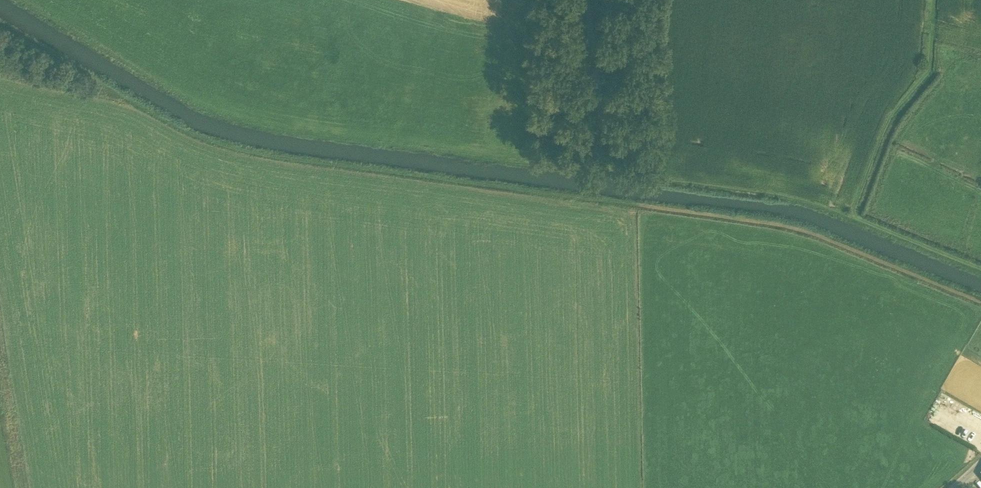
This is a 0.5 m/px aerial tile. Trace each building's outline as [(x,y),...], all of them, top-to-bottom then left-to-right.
[(389,262),(385,274),(391,276),(395,264),(389,262)]
